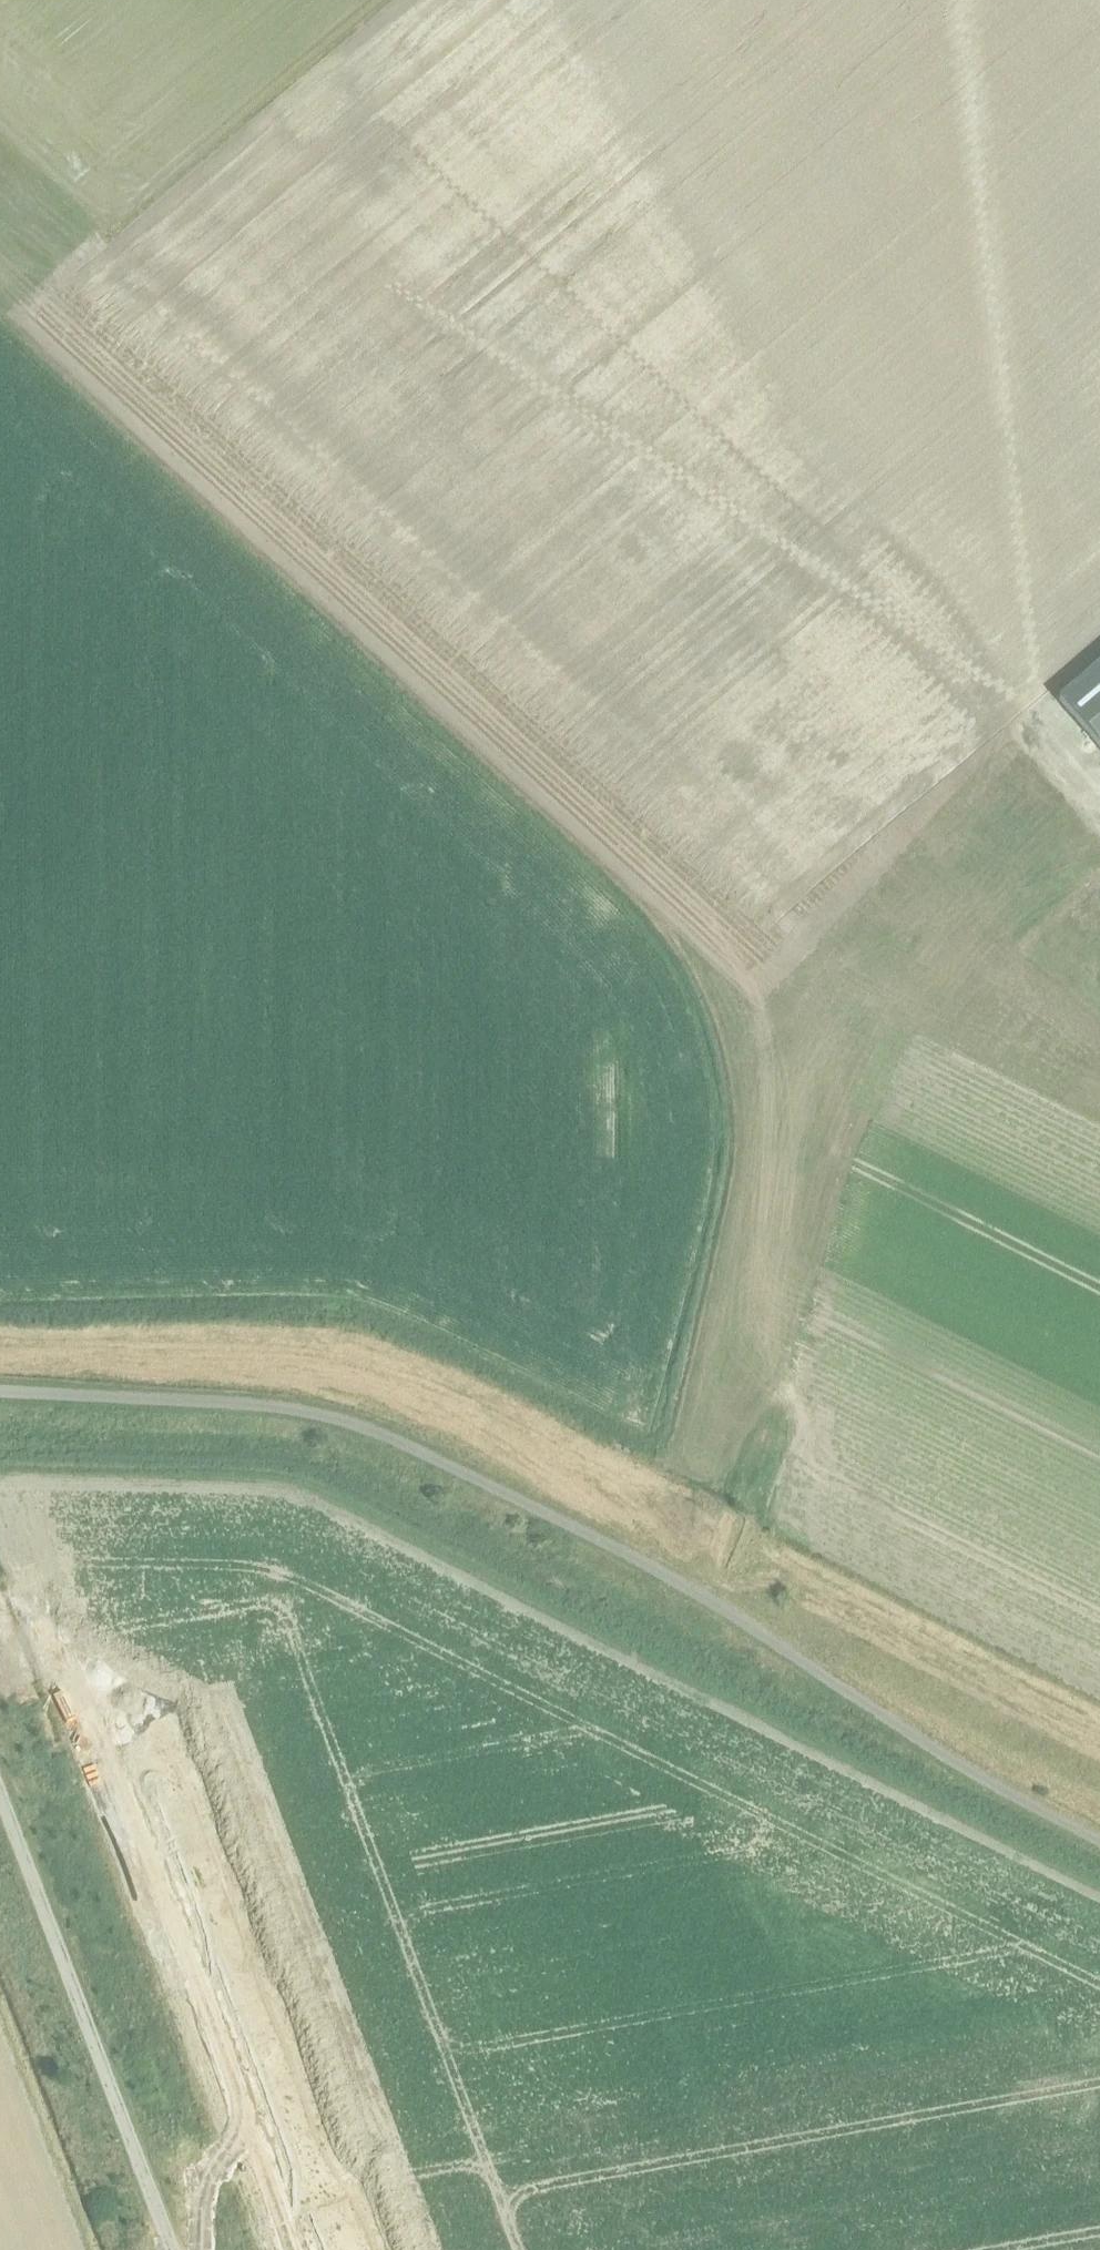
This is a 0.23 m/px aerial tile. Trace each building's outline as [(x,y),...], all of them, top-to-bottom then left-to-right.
[(1060,701),(1099,748),(1099,667),(1060,701)]
